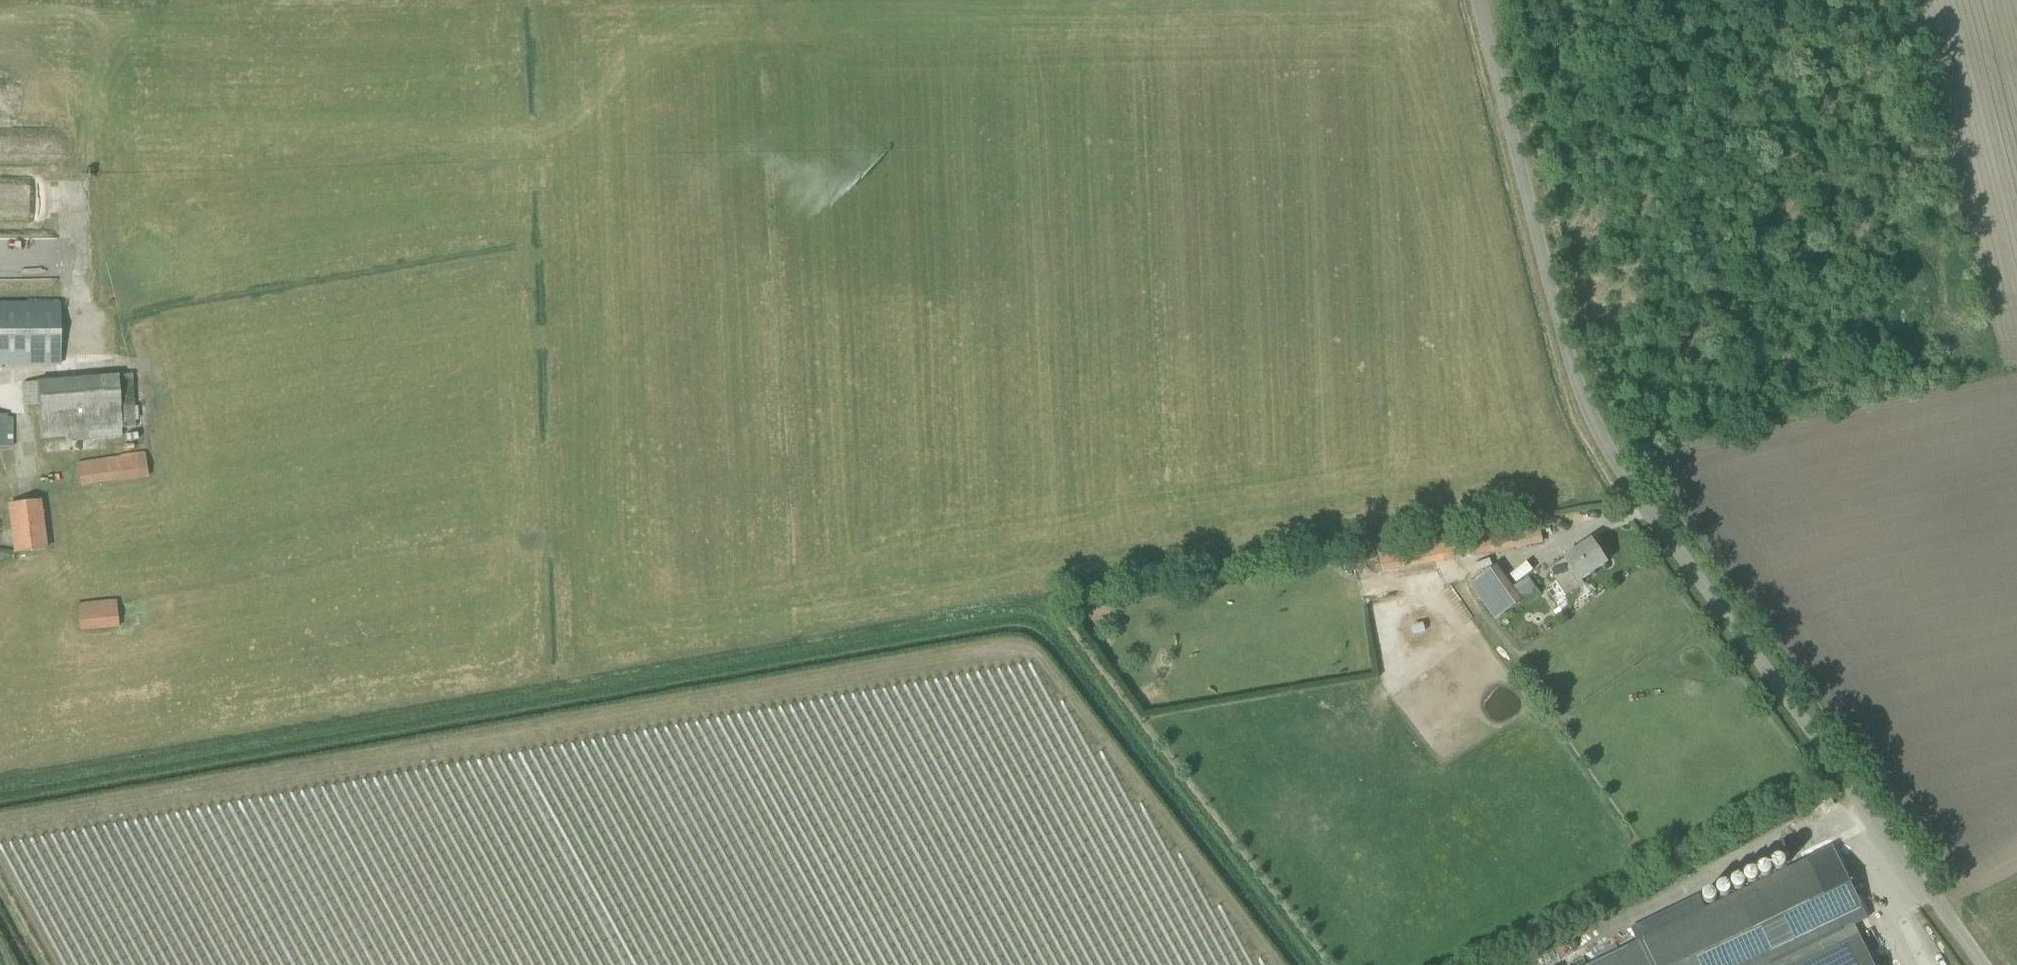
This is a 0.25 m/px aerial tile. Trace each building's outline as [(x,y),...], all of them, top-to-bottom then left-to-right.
[(0,304),(0,364),(60,364),(60,304),(0,304)] [(133,374),(21,383),(23,404),(39,403),(42,440),(65,438),(65,441),(122,437),(121,428),(137,427),(133,374)] [(77,461),(80,487),(149,478),(145,452),(77,461)] [(9,505),(14,553),(46,549),(40,501),(9,505)] [(1380,569),(1541,542),(1537,519),(1376,547),(1380,569)] [(1606,563),(1591,540),(1548,569),(1566,596),(1584,584),(1581,580),(1606,563)] [(1472,584),(1496,619),(1521,602),(1496,567),(1472,584)] [(117,599),(76,604),(79,632),(119,628),(117,599)] [(1832,847),(1807,859),(1837,921),(1841,930),(1854,924),(1854,925),(1867,919),(1832,847)] [(1854,924),(1841,930),(1837,921),(1807,859),(1588,964),(1873,964),(1854,924)]
